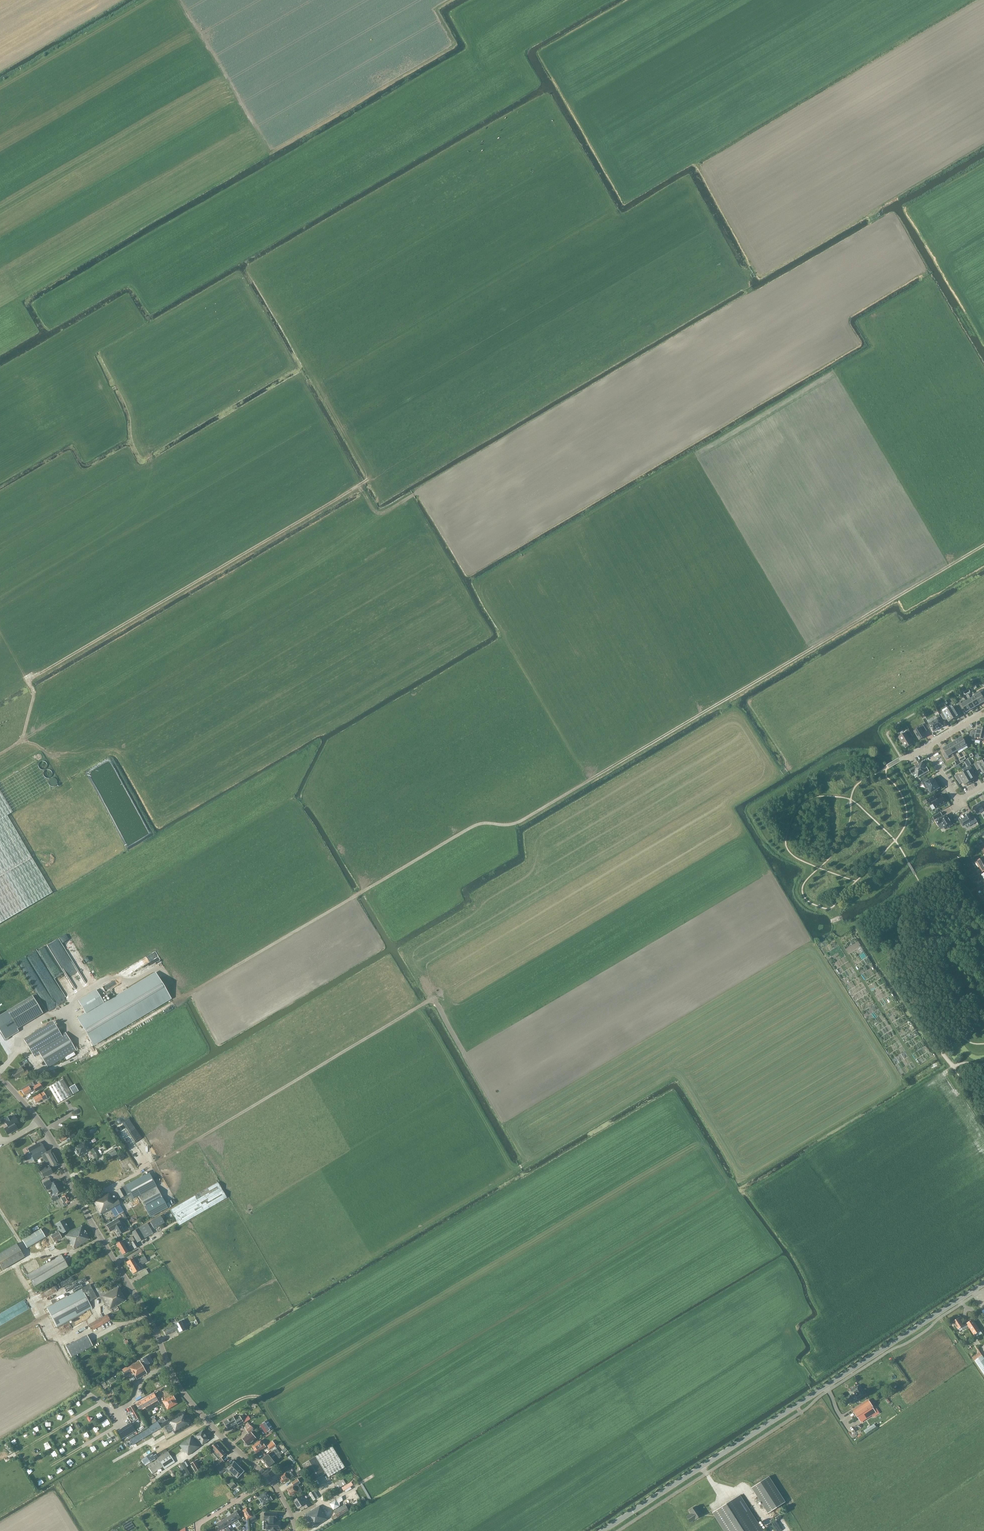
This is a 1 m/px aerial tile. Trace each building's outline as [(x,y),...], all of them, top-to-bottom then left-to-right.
[(974,694),(976,696),(980,704),(983,702),(983,699),(983,697),(983,696),(983,693),(982,690),(974,694)] [(980,704),(976,696),(971,699),(976,707),(980,704)] [(976,707),(971,699),(967,702),(966,702),(971,709),(976,707)] [(966,712),(971,709),(966,702),(967,702),(965,700),(957,704),(961,710),(964,708),(966,712)] [(956,706),(949,710),(954,719),(958,716),(956,711),(958,709),(956,706)] [(954,719),(949,710),(941,715),(943,718),(946,717),(949,722),(954,719)] [(939,728),(943,726),(940,721),(941,720),(938,715),(936,716),(937,719),(929,724),(933,731),(933,732),(934,732),(934,731),(937,729),(937,730),(939,728)] [(925,736),(923,733),(924,731),(926,730),(922,724),(919,726),(920,728),(914,731),(919,740),(925,736)] [(983,729),(978,728),(976,733),(971,732),(969,737),(971,740),(975,741),(975,740),(980,741),(981,739),(983,729)] [(910,738),(912,737),(908,730),(905,732),(906,733),(899,737),(899,738),(901,742),(902,742),(906,748),(913,744),(910,738)] [(967,745),(962,737),(957,740),(962,748),(967,745)] [(962,748),(957,740),(953,743),(957,751),(962,748)] [(957,751),(953,743),(948,746),(953,753),(957,751)] [(953,753),(948,746),(943,749),(948,756),(953,753)] [(47,765),(47,763),(47,762),(46,760),(45,759),(44,759),(42,758),(41,759),(39,759),(38,760),(38,761),(37,762),(37,763),(37,765),(38,767),(40,768),(41,768),(42,768),(43,768),(44,768),(45,767),(46,766),(47,765)] [(53,893),(7,816),(51,789),(34,760),(0,781),(0,924),(53,893)] [(929,771),(926,766),(925,764),(924,764),(922,762),(919,764),(918,762),(914,764),(915,766),(909,769),(912,774),(915,772),(918,778),(929,771)] [(983,762),(978,765),(977,763),(974,764),(978,770),(980,768),(983,773),(983,764),(983,762)] [(967,767),(963,770),(965,773),(964,773),(969,782),(974,779),(971,774),(974,772),(970,766),(967,768),(967,767)] [(53,774),(53,773),(53,772),(53,771),(52,769),(50,768),(49,768),(48,768),(47,768),(46,768),(44,769),(43,771),(43,773),(43,775),(44,775),(44,776),(45,777),(46,778),(48,778),(49,778),(51,777),(52,776),(53,775),(53,774)] [(969,782),(964,773),(959,776),(958,774),(955,776),(960,784),(963,782),(964,785),(969,782)] [(58,784),(59,783),(58,781),(58,780),(57,779),(56,778),(54,778),(52,778),(50,779),(49,780),(49,781),(48,783),(49,784),(50,786),(51,787),(53,788),(55,788),(57,787),(57,786),(58,785),(58,784)] [(939,788),(937,784),(936,785),(932,779),(929,781),(927,778),(921,782),(923,785),(926,783),(928,787),(927,787),(930,793),(939,788)] [(946,803),(944,799),(945,799),(943,796),(942,796),(941,794),(934,798),(933,797),(928,800),(931,805),(933,804),(936,809),(946,803)] [(983,801),(982,801),(982,802),(978,804),(977,804),(977,805),(973,807),(977,814),(983,810),(983,804),(983,802),(983,801)] [(962,817),(959,819),(963,827),(970,822),(972,825),(977,822),(974,816),(971,818),(968,814),(965,816),(964,815),(962,817)] [(952,825),(950,821),(949,819),(948,819),(946,815),(936,821),(938,825),(942,823),(945,829),(952,825)] [(975,863),(978,868),(980,867),(983,872),(983,871),(983,858),(983,857),(975,863)] [(79,980),(62,952),(56,955),(73,983),(79,980)] [(864,952),(853,953),(854,959),(857,959),(858,963),(865,962),(864,952)] [(843,976),(848,973),(850,977),(856,974),(852,966),(840,971),(843,976)] [(86,1014),(77,1019),(93,1046),(171,999),(155,972),(104,1003),(96,990),(78,1001),(86,1014)] [(854,990),(864,985),(858,975),(848,980),(854,990)] [(15,997),(15,996),(15,994),(14,993),(13,992),(11,991),(9,991),(8,992),(7,992),(7,993),(6,994),(6,996),(6,998),(7,999),(8,1000),(9,1000),(10,1001),(11,1001),(12,1000),(14,1000),(15,998),(15,997)] [(32,996),(7,1011),(8,1014),(12,1020),(17,1029),(43,1013),(32,996)] [(0,1016),(0,1031),(4,1037),(5,1039),(18,1031),(17,1029),(12,1020),(8,1014),(7,1011),(0,1016)] [(877,1016),(880,1016),(880,1022),(884,1022),(885,1018),(889,1025),(888,1028),(892,1026),(883,1011),(877,1015),(877,1016)] [(53,1021),(24,1039),(32,1053),(37,1049),(48,1067),(76,1050),(65,1032),(61,1034),(53,1021)] [(29,1073),(24,1066),(12,1073),(16,1079),(20,1076),(21,1077),(29,1073)] [(58,1103),(69,1096),(60,1081),(49,1087),(58,1103)] [(42,1087),(40,1083),(35,1086),(33,1082),(30,1083),(21,1089),(22,1090),(21,1090),(24,1095),(34,1090),(35,1092),(42,1087)] [(40,1094),(33,1098),(36,1103),(43,1099),(43,1100),(47,1098),(44,1092),(42,1093),(40,1094)] [(8,1127),(4,1129),(8,1135),(15,1130),(17,1129),(15,1125),(18,1123),(18,1122),(18,1121),(17,1119),(16,1119),(14,1116),(11,1118),(10,1116),(5,1119),(6,1121),(5,1121),(8,1127)] [(113,1124),(132,1160),(141,1155),(132,1138),(138,1135),(128,1116),(120,1120),(113,1124)] [(66,1137),(69,1135),(67,1132),(58,1138),(61,1142),(67,1138),(66,1137)] [(74,1147),(73,1147),(74,1147),(79,1156),(79,1157),(79,1156),(90,1150),(87,1144),(86,1144),(85,1141),(74,1147)] [(29,1152),(27,1154),(29,1158),(32,1157),(33,1159),(33,1160),(41,1156),(45,1162),(46,1164),(45,1165),(44,1165),(39,1168),(43,1177),(53,1172),(51,1168),(52,1167),(53,1168),(59,1164),(51,1150),(47,1152),(43,1145),(42,1145),(36,1149),(29,1152)] [(107,1161),(117,1154),(114,1149),(104,1155),(107,1161)] [(128,1192),(132,1199),(138,1196),(144,1207),(162,1197),(149,1173),(125,1186),(117,1191),(121,1198),(126,1195),(125,1194),(128,1192)] [(51,1183),(49,1180),(43,1183),(46,1190),(50,1188),(54,1195),(63,1191),(60,1187),(61,1186),(57,1180),(51,1183)] [(170,1210),(173,1214),(179,1226),(227,1198),(218,1182),(170,1210)] [(109,1193),(93,1201),(101,1216),(111,1210),(119,1206),(121,1205),(117,1198),(114,1200),(111,1195),(111,1196),(109,1193)] [(66,1203),(70,1201),(66,1194),(62,1196),(62,1197),(61,1197),(63,1203),(62,1203),(64,1207),(67,1205),(66,1203)] [(162,1197),(144,1207),(150,1217),(168,1208),(162,1197)] [(150,1221),(154,1228),(154,1229),(164,1223),(161,1215),(150,1221)] [(114,1230),(117,1235),(124,1231),(121,1226),(121,1225),(117,1219),(106,1225),(110,1232),(114,1230)] [(63,1220),(56,1224),(61,1234),(69,1230),(63,1220)] [(153,1233),(151,1229),(148,1223),(132,1233),(137,1243),(153,1233)] [(82,1226),(65,1235),(71,1245),(74,1249),(90,1239),(82,1226)] [(23,1240),(27,1247),(45,1236),(41,1229),(23,1240)] [(62,1238),(58,1232),(55,1233),(51,1236),(54,1242),(62,1238)] [(119,1250),(135,1240),(132,1236),(128,1238),(130,1241),(127,1242),(125,1239),(116,1244),(119,1250)] [(135,1240),(119,1250),(122,1255),(128,1251),(126,1248),(132,1245),(135,1249),(138,1246),(135,1240)] [(24,1257),(16,1244),(0,1253),(0,1265),(3,1270),(24,1257)] [(27,1275),(34,1286),(34,1287),(68,1266),(61,1254),(27,1275)] [(133,1258),(126,1262),(130,1268),(141,1262),(139,1259),(135,1261),(133,1258)] [(141,1262),(130,1268),(133,1274),(139,1270),(137,1266),(142,1264),(145,1262),(148,1261),(146,1259),(141,1262)] [(92,1308),(89,1302),(92,1301),(92,1300),(97,1297),(91,1284),(83,1288),(83,1289),(47,1308),(57,1327),(92,1308)] [(108,1306),(110,1309),(111,1310),(126,1301),(117,1284),(103,1292),(100,1286),(96,1288),(97,1291),(106,1307),(108,1306)] [(92,1331),(107,1322),(110,1320),(107,1314),(88,1325),(92,1331)] [(14,1322),(11,1317),(3,1322),(5,1326),(14,1322)] [(968,1327),(966,1324),(964,1325),(959,1318),(953,1322),(958,1329),(962,1327),(963,1329),(965,1329),(968,1327)] [(966,1324),(968,1327),(974,1335),(975,1334),(977,1337),(982,1333),(980,1331),(981,1331),(973,1319),(966,1324)] [(175,1324),(163,1330),(166,1336),(176,1330),(178,1334),(179,1333),(185,1329),(181,1321),(175,1324)] [(87,1335),(66,1346),(71,1357),(93,1346),(87,1335)] [(127,1367),(122,1369),(123,1370),(125,1374),(130,1371),(132,1375),(133,1374),(137,1380),(147,1374),(143,1367),(146,1365),(146,1366),(153,1362),(148,1355),(142,1359),(142,1360),(140,1361),(139,1361),(127,1368),(127,1367)] [(975,1361),(983,1375),(983,1358),(983,1356),(975,1361)] [(851,1390),(848,1392),(850,1395),(848,1396),(851,1399),(852,1398),(855,1402),(865,1395),(866,1394),(864,1391),(862,1392),(858,1385),(854,1388),(852,1388),(851,1390)] [(161,1404),(158,1400),(154,1393),(136,1404),(140,1410),(145,1407),(148,1412),(161,1404)] [(165,1399),(162,1401),(168,1410),(171,1408),(179,1403),(176,1399),(176,1398),(175,1397),(174,1397),(173,1395),(165,1399)] [(875,1413),(872,1407),(868,1401),(852,1411),(857,1418),(858,1418),(861,1423),(875,1413)] [(133,1405),(129,1408),(136,1420),(140,1417),(133,1405)] [(185,1410),(167,1420),(175,1434),(193,1424),(185,1410)] [(233,1416),(224,1421),(228,1429),(237,1423),(239,1426),(244,1423),(251,1419),(249,1416),(242,1419),(240,1416),(235,1419),(233,1416)] [(158,1421),(149,1427),(153,1433),(162,1428),(158,1421)] [(246,1436),(243,1439),(245,1442),(245,1443),(245,1444),(246,1445),(247,1445),(248,1445),(248,1446),(257,1439),(254,1435),(257,1433),(251,1426),(246,1430),(249,1433),(249,1434),(246,1436)] [(194,1434),(192,1436),(180,1445),(185,1452),(186,1452),(189,1455),(200,1447),(194,1438),(196,1437),(199,1441),(200,1441),(203,1445),(210,1440),(202,1431),(195,1436),(194,1434)] [(261,1441),(252,1447),(254,1450),(254,1451),(256,1453),(257,1453),(266,1447),(264,1444),(263,1444),(261,1441)] [(272,1441),(267,1445),(271,1450),(275,1446),(276,1446),(272,1441)] [(216,1442),(212,1446),(211,1447),(209,1449),(217,1458),(219,1460),(226,1453),(216,1442)] [(266,1456),(262,1459),(264,1463),(271,1458),(270,1458),(275,1454),(276,1455),(280,1452),(277,1448),(275,1446),(271,1450),(272,1451),(266,1456)] [(313,1482),(313,1481),(326,1474),(328,1477),(345,1467),(332,1446),(302,1464),(313,1482)] [(271,1458),(264,1463),(265,1464),(268,1468),(275,1462),(282,1457),(281,1455),(287,1450),(286,1448),(280,1452),(276,1455),(275,1454),(270,1458),(271,1458)] [(168,1451),(158,1458),(163,1467),(165,1469),(175,1462),(168,1451)] [(219,1462),(214,1465),(216,1468),(221,1465),(225,1462),(222,1459),(219,1462)] [(201,1469),(196,1461),(191,1464),(196,1472),(201,1469)] [(228,1468),(230,1470),(233,1474),(238,1478),(241,1475),(240,1475),(244,1471),(240,1467),(234,1462),(228,1468)] [(224,1463),(216,1469),(220,1474),(225,1470),(225,1469),(227,1467),(224,1463)] [(286,1472),(279,1477),(281,1479),(280,1480),(281,1480),(280,1481),(281,1483),(282,1483),(294,1476),(290,1470),(293,1468),(290,1464),(287,1465),(283,1468),(286,1472)] [(768,1513),(785,1502),(768,1476),(751,1487),(768,1513)] [(291,1483),(293,1485),(287,1489),(291,1496),(297,1492),(299,1494),(303,1492),(298,1484),(300,1482),(298,1479),(291,1483)] [(343,1479),(335,1484),(340,1493),(349,1487),(351,1485),(349,1481),(346,1483),(343,1479)] [(267,1492),(258,1497),(261,1502),(260,1503),(262,1506),(263,1506),(265,1504),(272,1500),(272,1499),(272,1498),(271,1497),(270,1497),(270,1496),(267,1492)] [(347,1499),(346,1498),(342,1501),(341,1499),(344,1497),(342,1493),(332,1500),(336,1506),(347,1499)] [(306,1508),(311,1505),(307,1498),(305,1499),(303,1495),(293,1501),(298,1508),(303,1505),(306,1508)] [(724,1530),(763,1530),(740,1495),(712,1513),(724,1530)] [(334,1511),(336,1515),(338,1517),(349,1511),(345,1504),(334,1511)] [(325,1515),(328,1513),(325,1508),(322,1510),(319,1505),(305,1514),(313,1528),(327,1519),(325,1516),(326,1515),(325,1515)] [(695,1519),(702,1515),(696,1505),(689,1510),(691,1513),(686,1516),(690,1522),(695,1519)] [(247,1507),(242,1511),(242,1512),(245,1517),(247,1520),(253,1516),(254,1515),(253,1513),(251,1513),(247,1507)] [(232,1515),(239,1526),(241,1525),(238,1519),(241,1518),(237,1512),(232,1515)] [(264,1519),(267,1519),(267,1521),(266,1529),(271,1530),(276,1530),(280,1530),(280,1521),(276,1521),(276,1519),(277,1519),(277,1513),(265,1513),(264,1519)] [(232,1515),(227,1518),(230,1524),(233,1522),(237,1528),(239,1526),(232,1515)] [(230,1524),(227,1518),(222,1521),(225,1527),(227,1530),(228,1530),(231,1530),(228,1526),(230,1524)] [(221,1530),(223,1529),(225,1527),(222,1521),(216,1524),(220,1530),(221,1530)]
